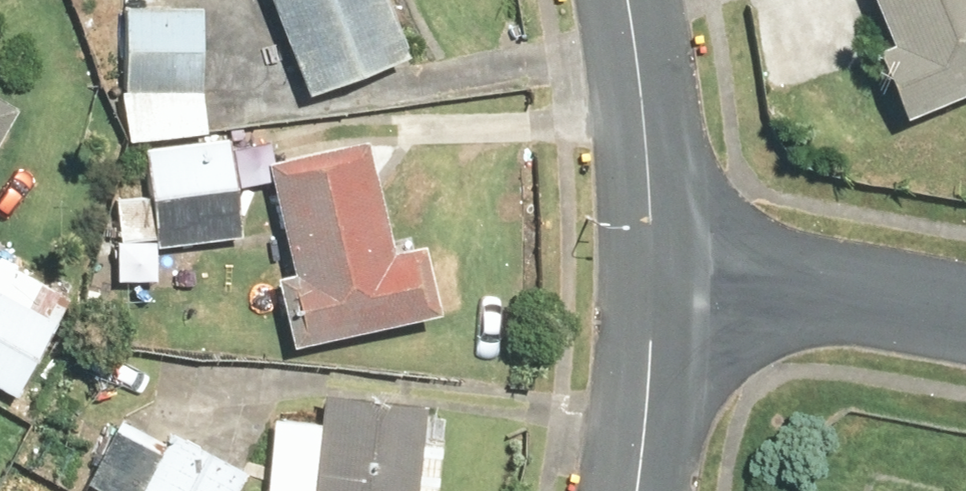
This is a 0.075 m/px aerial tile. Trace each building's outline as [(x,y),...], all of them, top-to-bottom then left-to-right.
[(300,97),(400,58),(377,0),(262,0),(300,97)] [(884,46),(866,54),(893,119),(965,89),(965,0),(865,0),(884,46)] [(214,12),(132,12),(132,138),(215,138),(214,12)] [(356,140),(260,163),(287,276),(268,281),(284,347),(430,312),(414,246),(384,253),(356,140)] [(124,200),(125,242),(252,239),(250,150),(151,152),(152,200),(124,200)] [(2,269),(0,273),(0,384),(29,399),(76,308),(2,269)] [(316,395),(314,424),(265,420),(259,490),(426,490),(432,417),(414,415),(415,404),(316,395)] [(91,486),(100,490),(244,490),(254,471),(182,434),(174,449),(124,423),(91,486)]
